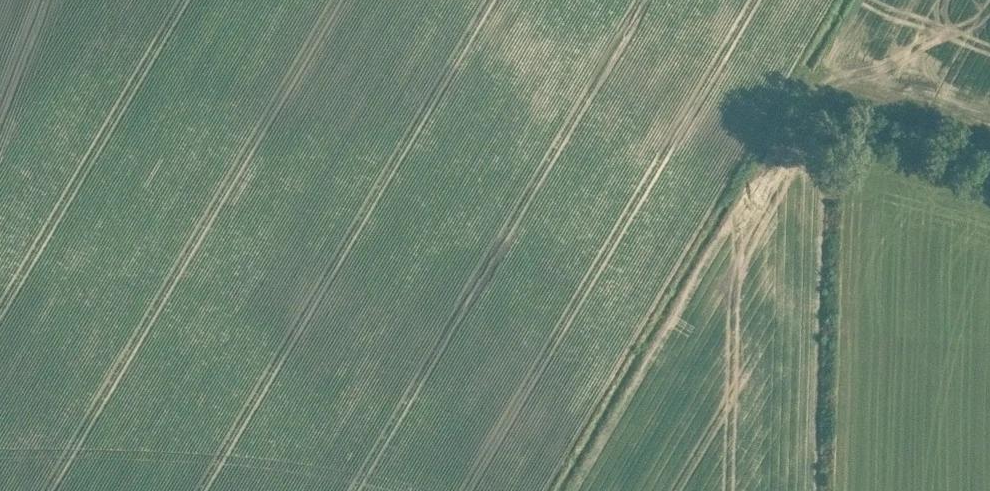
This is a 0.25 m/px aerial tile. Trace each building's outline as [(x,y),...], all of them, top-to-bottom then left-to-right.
[(767,150),(762,160),(769,163),(774,154),(767,150)]
